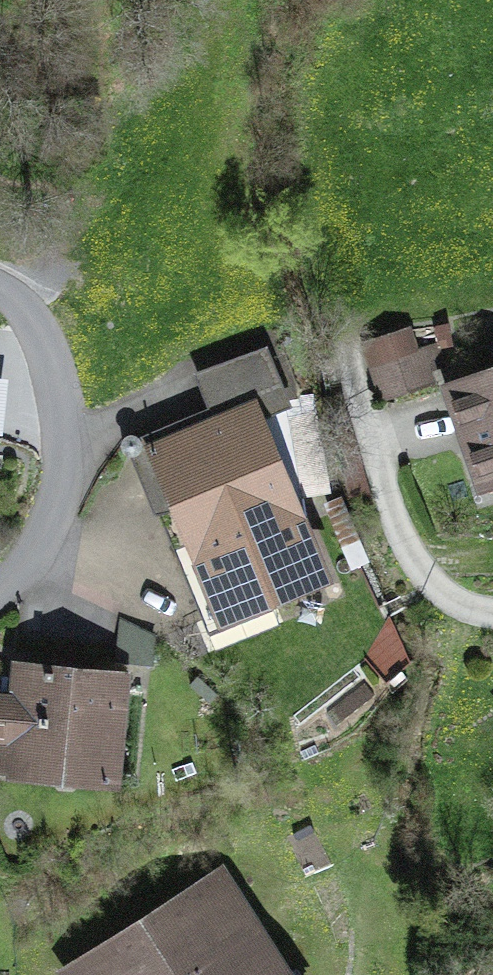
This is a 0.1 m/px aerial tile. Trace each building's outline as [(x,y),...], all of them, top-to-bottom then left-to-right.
[(380,394),(434,379),(418,321),(364,335),(380,394)] [(200,434),(133,458),(194,630),(332,582),(253,357),(181,382),(200,434)] [(479,475),(492,470),(492,365),(446,382),(479,475)] [(118,630),(116,655),(150,658),(152,632),(118,630)] [(12,762),(112,771),(121,673),(21,664),(19,690),(4,689),(0,730),(0,735),(15,737),(12,762)] [(75,974),(259,974),(226,899),(71,965),(75,974)]
